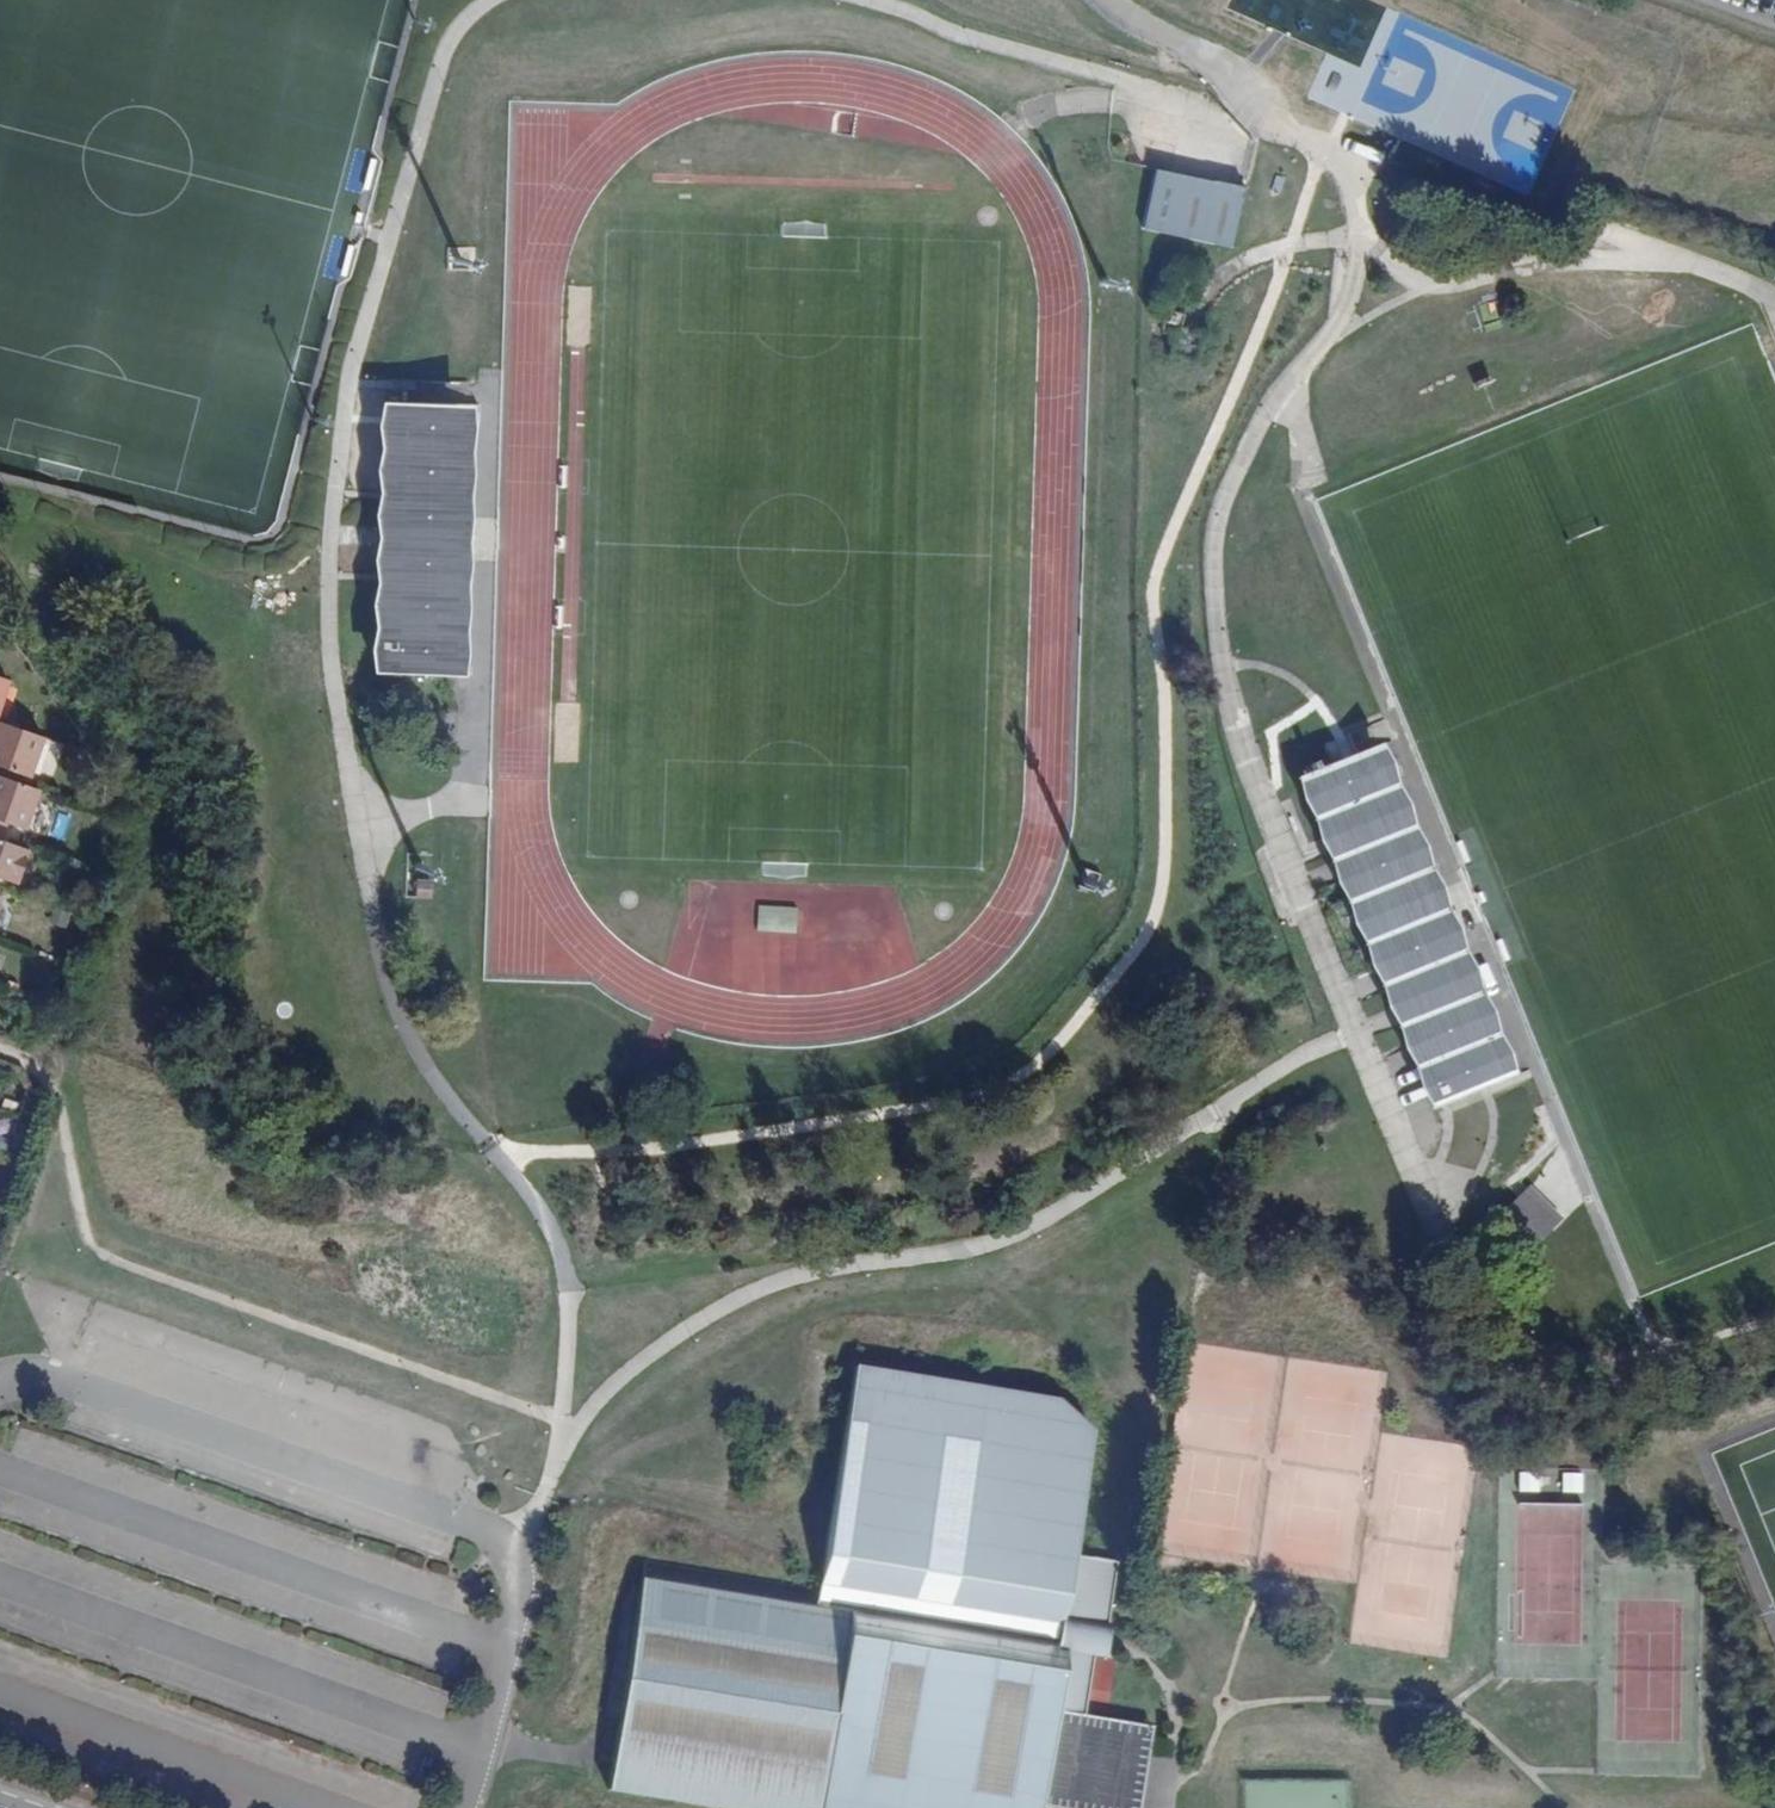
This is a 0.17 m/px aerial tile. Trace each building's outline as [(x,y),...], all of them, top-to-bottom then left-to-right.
[(1220,186),(1160,173),(1147,231),(1236,250),(1249,189),(1220,184),(1220,186)] [(387,578),(469,586),(470,559),(455,559),(457,516),(472,517),(476,404),(392,403),(387,578)] [(386,603),(468,610),(469,586),(387,578),(386,603)] [(466,672),(468,610),(386,603),(384,667),(430,670),(442,671),(466,672)] [(29,729),(0,720),(0,763),(17,768),(29,729)] [(42,768),(55,770),(60,742),(46,740),(42,768)] [(1437,891),(1380,746),(1302,777),(1434,1108),(1513,1077),(1455,932),(1438,938),(1422,897),(1437,891)] [(36,785),(0,772),(0,817),(5,818),(22,825),(36,785)] [(27,844),(0,834),(0,871),(16,876),(27,844)] [(806,901),(766,901),(766,926),(806,927),(806,901)] [(1539,1181),(1510,1205),(1539,1241),(1568,1218),(1539,1181)] [(1150,1730),(1084,1719),(1094,1656),(1100,1624),(1110,1626),(1121,1562),(1077,1554),(1098,1430),(1065,1397),(860,1362),(822,1587),(648,1557),(617,1739),(609,1786),(735,1807),(1137,1807),(1150,1730)] [(1145,1704),(1146,1679),(1115,1678),(1114,1703),(1145,1704)]
